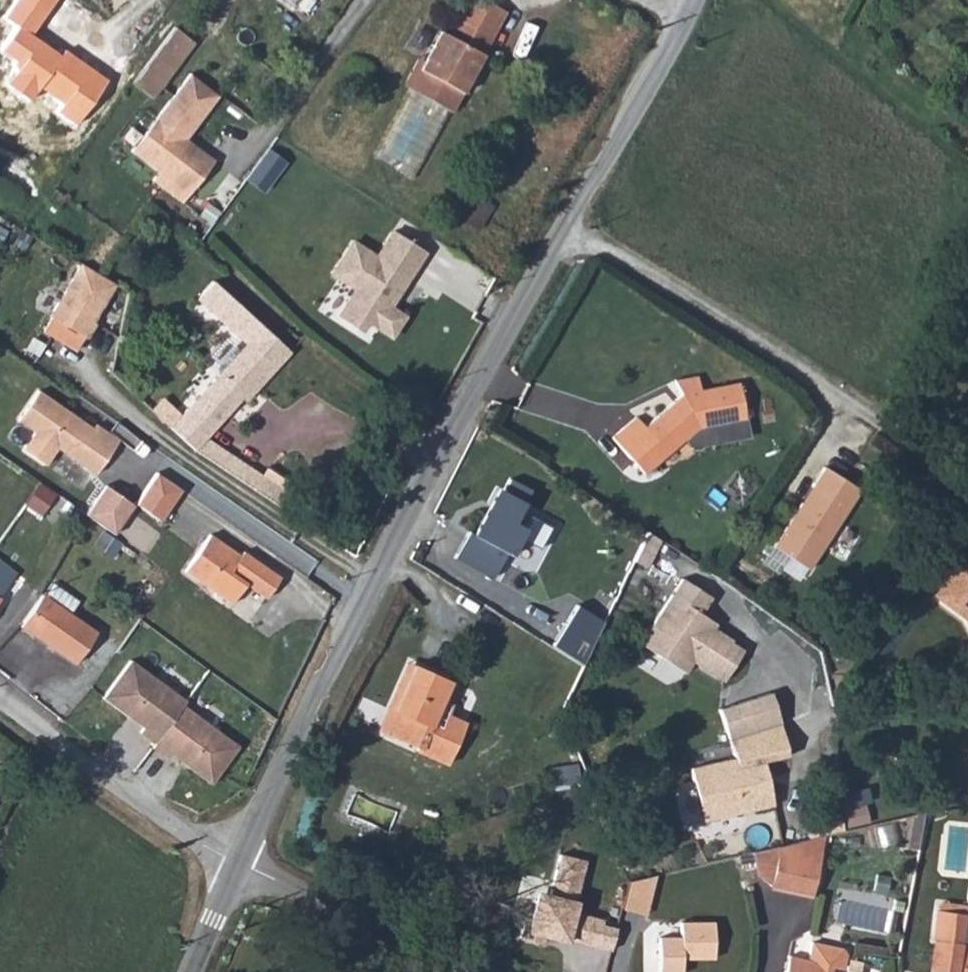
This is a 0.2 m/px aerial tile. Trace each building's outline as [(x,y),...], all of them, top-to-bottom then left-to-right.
[(497,35),(511,12),(493,0),(471,0),(462,14),(497,35)] [(452,111),(497,35),(462,14),(452,30),(443,26),(425,56),(408,86),(452,111)] [(195,42),(175,26),(133,86),(153,100),(195,42)] [(401,81),(408,86),(425,56),(418,52),(401,81)] [(216,94),(186,72),(128,150),(156,171),(150,180),(179,201),(210,159),(183,138),(216,94)] [(477,195),(459,219),(478,232),(495,207),(477,195)] [(423,251),(389,231),(378,250),(382,253),(378,260),(349,242),(328,276),(352,290),(334,319),(359,334),(366,324),(390,339),(404,317),(389,307),(423,251)] [(81,267),(48,319),(51,320),(85,341),(94,326),(92,325),(115,288),(81,267)] [(291,349),(212,279),(195,297),(245,341),(169,426),(193,448),(205,435),(242,395),(244,399),(291,349)] [(700,446),(750,439),(739,382),(701,388),(697,375),(676,379),(682,390),(644,423),(637,416),(612,436),(640,470),(676,442),(688,455),(700,446)] [(90,430),(35,391),(16,418),(34,431),(23,447),(44,462),(56,446),(93,472),(114,442),(92,426),(90,430)] [(205,435),(193,448),(303,521),(314,505),(205,435)] [(773,546),(810,569),(860,489),(823,466),(773,546)] [(136,504),(165,522),(185,489),(156,471),(136,504)] [(529,490),(511,480),(480,538),(467,531),(453,558),(492,579),(506,554),(510,556),(519,539),(539,549),(550,528),(530,517),(524,530),(511,523),(529,490)] [(45,514),(57,492),(39,483),(28,505),(45,514)] [(132,505),(107,488),(87,516),(113,533),(132,505)] [(239,555),(209,534),(184,570),(229,602),(244,581),(265,596),(279,577),(242,552),(239,555)] [(955,548),(930,582),(963,606),(967,616),(967,558),(955,548)] [(66,661),(89,628),(61,608),(70,595),(44,576),(10,623),(66,661)] [(707,597),(681,580),(641,643),(662,656),(673,653),(689,662),(691,658),(722,678),(740,649),(709,629),(712,623),(696,614),(707,597)] [(578,607),(551,648),(577,667),(602,623),(578,607)] [(181,696),(123,656),(97,694),(138,723),(135,728),(151,740),(149,744),(163,754),(166,750),(207,777),(234,738),(178,700),(181,696)] [(402,742),(401,745),(434,763),(456,722),(437,712),(429,726),(418,721),(440,680),(407,662),(372,726),(402,742)] [(718,710),(729,743),(781,724),(769,692),(718,710)] [(732,762),(689,772),(700,820),(770,804),(761,762),(786,754),(781,724),(729,743),(732,762)] [(846,808),(849,826),(869,823),(866,805),(846,808)] [(812,885),(829,825),(782,835),(773,876),(784,878),(812,885)] [(756,864),(766,871),(773,876),(782,835),(754,841),(756,864)] [(612,953),(618,930),(605,926),(606,922),(580,915),(583,903),(578,902),(587,862),(560,856),(549,896),(540,895),(532,934),(612,953)] [(632,884),(626,911),(646,916),(659,876),(632,884)] [(958,891),(960,883),(942,878),(941,887),(958,891)] [(967,913),(967,884),(960,883),(958,891),(941,887),(934,917),(966,923),(967,913)] [(964,935),(966,923),(934,917),(927,949),(959,957),(959,954),(964,935)] [(716,923),(683,924),(683,936),(662,937),(661,971),(685,971),(687,961),(716,961),(716,923)] [(829,957),(841,960),(845,947),(841,940),(811,932),(806,950),(786,947),(781,971),(826,971),(829,957)] [(964,935),(959,954),(967,956),(967,935),(964,935)] [(959,954),(959,957),(955,971),(967,971),(967,956),(959,954)]
